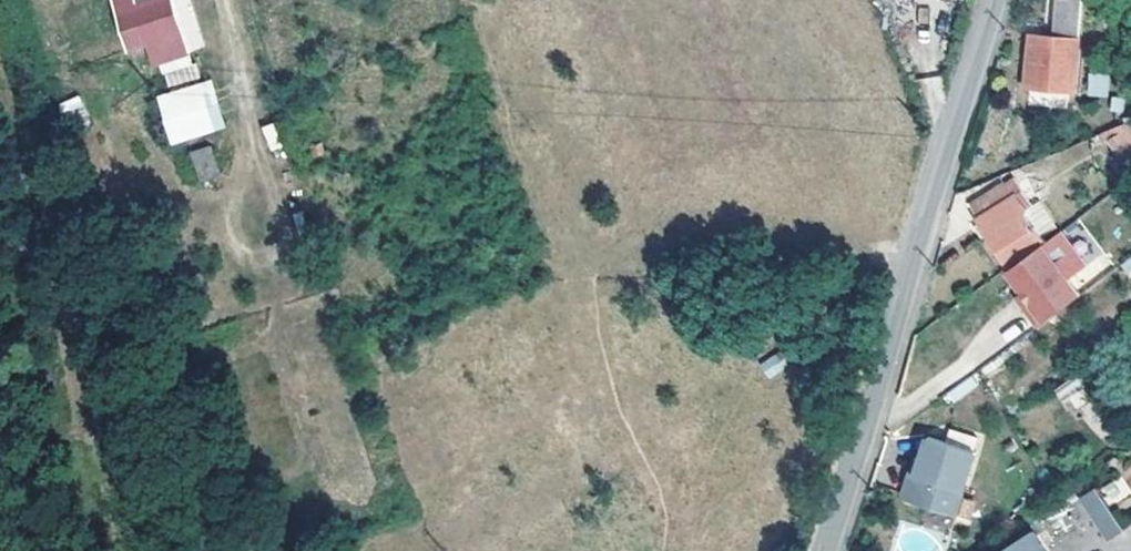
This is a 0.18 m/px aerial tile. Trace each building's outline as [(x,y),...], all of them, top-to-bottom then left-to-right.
[(135,2),(149,47),(187,34),(175,0),(139,0),(135,2)] [(1080,0),(1058,0),(1056,20),(1055,30),(1030,28),(1025,73),(1071,79),(1080,0)] [(1030,28),(1055,30),(1056,20),(1031,18),(1030,28)] [(1087,73),(1087,96),(1108,97),(1108,74),(1087,73)] [(154,97),(170,146),(226,128),(210,79),(154,97)] [(62,116),(84,113),(82,97),(60,100),(62,116)] [(1103,131),(1108,154),(1130,149),(1130,128),(1130,125),(1103,131)] [(189,151),(199,182),(219,176),(210,145),(189,151)] [(981,221),(1018,198),(1016,194),(1013,196),(1003,182),(970,203),(981,221)] [(981,221),(1010,267),(1043,243),(1024,213),(1027,211),(1018,198),(981,221)] [(1029,308),(1042,324),(1083,292),(1072,277),(1090,263),(1064,229),(1011,269),(1026,289),(1036,302),(1029,308)] [(1119,263),(1126,275),(1130,272),(1130,255),(1119,263)] [(1026,289),(1019,294),(1029,308),(1036,302),(1026,289)] [(776,354),(760,365),(769,378),(785,367),(776,354)] [(944,432),(940,445),(967,453),(971,439),(944,432)] [(940,445),(921,440),(915,463),(910,479),(903,483),(899,497),(903,504),(951,518),(969,454),(967,453),(940,445)] [(909,462),(903,483),(910,479),(915,463),(909,462)] [(1111,502),(1130,493),(1122,478),(1104,486),(1111,502)] [(1110,505),(1099,488),(1083,499),(1111,540),(1127,529),(1110,505)] [(1001,550),(1050,550),(1036,529),(1001,550)]
